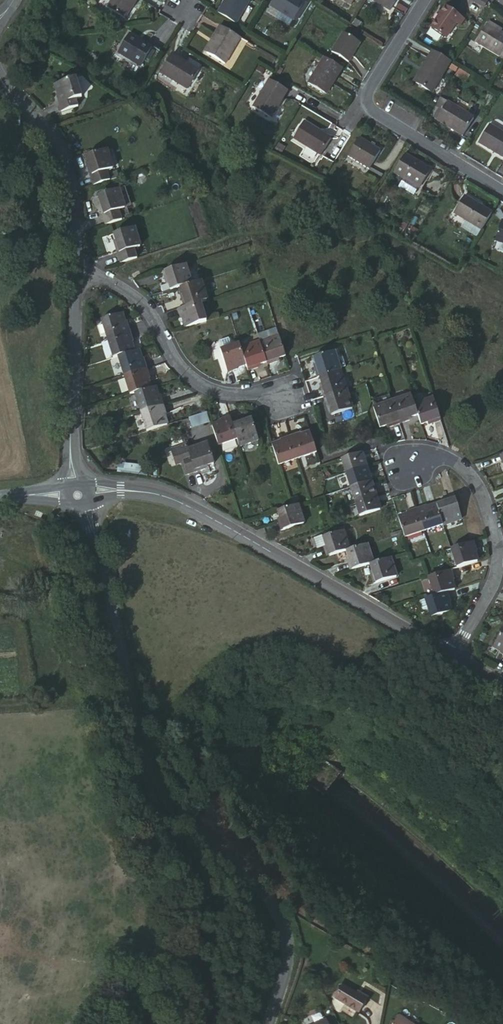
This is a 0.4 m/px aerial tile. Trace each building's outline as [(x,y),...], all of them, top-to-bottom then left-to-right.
[(103,13),(121,24),(136,0),(111,0),(103,13)] [(217,14),(236,26),(252,0),(226,0),(217,14)] [(267,9),(291,24),(302,6),(293,0),(273,0),(267,9)] [(364,1),(386,15),(396,0),(364,0),(364,1)] [(445,9),(430,33),(446,43),(461,18),(445,9)] [(499,68),(502,63),(502,37),(483,25),(468,48),(499,68)] [(221,27),(206,51),(226,64),(242,39),(221,27)] [(342,33),(330,53),(347,64),(360,43),(342,33)] [(126,35),(115,53),(140,68),(152,50),(126,35)] [(168,57),(158,74),(185,91),(196,73),(168,57)] [(436,88),(449,67),(447,65),(433,57),(429,63),(419,78),(436,88)] [(333,82),(340,68),(325,59),(308,86),(320,93),(328,79),(333,82)] [(419,78),(429,63),(426,61),(416,77),(419,78)] [(457,68),(454,75),(465,80),(468,73),(457,68)] [(268,80),(252,107),(270,118),(287,91),(268,80)] [(75,81),(58,87),(61,97),(58,98),(63,115),(79,110),(77,101),(81,100),(75,81)] [(438,101),(433,109),(440,113),(445,105),(438,101)] [(445,105),(440,113),(433,124),(440,128),(452,109),(445,105)] [(452,109),(440,128),(461,141),(473,121),(452,109)] [(308,128),(298,146),(322,162),(333,144),(308,128)] [(476,147),(502,163),(502,161),(502,138),(488,129),(476,147)] [(359,143),(348,160),(368,173),(379,155),(359,143)] [(88,167),(94,186),(111,180),(108,171),(113,169),(107,151),(88,157),(91,166),(88,167)] [(407,158),(395,177),(419,193),(431,175),(407,158)] [(100,208),(106,228),(124,223),(121,213),(126,211),(119,191),(100,197),(104,207),(100,208)] [(449,215),(478,233),(487,216),(460,198),(449,215)] [(501,220),(492,240),(502,246),(502,221),(501,220)] [(112,247),(119,266),(135,261),(133,253),(138,251),(131,229),(114,236),(117,246),(112,247)] [(184,268),(161,275),(164,285),(167,284),(169,293),(179,290),(190,287),(184,268)] [(190,287),(179,290),(182,299),(179,300),(182,310),(199,305),(206,303),(199,284),(190,287)] [(182,310),(176,312),(179,322),(184,321),(186,329),(205,322),(199,305),(182,310)] [(118,315),(100,321),(106,342),(129,335),(125,325),(121,327),(118,315)] [(112,361),(118,359),(130,355),(127,345),(132,345),(129,335),(106,342),(112,361)] [(267,363),(268,366),(279,363),(278,360),(287,357),(281,338),(262,345),(267,363)] [(247,365),(249,372),(259,370),(258,366),(267,363),(262,345),(243,351),(247,365)] [(222,352),(229,375),(239,372),(238,368),(247,365),(243,351),(241,346),(222,352)] [(338,349),(317,355),(321,365),(316,366),(320,377),(324,376),(344,369),(338,349)] [(118,359),(124,379),(146,371),(143,363),(139,364),(136,353),(130,355),(118,359)] [(323,385),(326,395),(349,388),(344,369),(324,376),(326,385),(323,385)] [(124,379),(130,397),(135,395),(148,391),(144,380),(148,379),(146,371),(124,379)] [(349,388),(326,395),(329,405),(332,405),(336,415),(355,409),(349,388)] [(135,395),(141,414),(163,407),(159,396),(156,397),(154,389),(148,391),(135,395)] [(414,403),(411,394),(392,400),(400,423),(409,420),(408,416),(417,413),(414,403)] [(440,418),(433,397),(414,403),(417,413),(419,421),(430,417),(432,422),(440,418)] [(374,406),(380,425),(389,421),(390,426),(400,423),(392,400),(374,406)] [(163,407),(141,414),(147,434),(165,428),(162,418),(166,417),(163,407)] [(193,428),(209,423),(207,414),(190,420),(193,428)] [(211,429),(218,448),(238,442),(233,425),(230,418),(220,421),(223,425),(211,429)] [(238,442),(240,448),(260,442),(253,421),(246,424),(245,421),(233,425),(238,442)] [(299,433),(291,436),(299,460),(318,453),(312,434),(300,438),(299,433)] [(284,443),(273,446),(279,466),(299,460),(291,436),(282,439),(284,443)] [(177,465),(181,464),(189,461),(187,453),(189,452),(187,447),(173,451),(177,465)] [(189,461),(181,464),(186,479),(205,474),(203,467),(212,465),(207,447),(189,452),(187,453),(189,461)] [(363,452),(342,458),(347,473),(368,466),(363,452)] [(347,473),(352,488),(373,482),(368,466),(347,473)] [(352,488),(356,502),(377,495),(373,482),(352,488)] [(356,502),(361,517),(382,510),(377,495),(356,502)] [(435,500),(436,505),(443,524),(464,518),(457,498),(446,501),(445,497),(435,500)] [(424,503),(417,506),(425,530),(443,524),(436,505),(425,508),(424,503)] [(299,505),(279,511),(283,521),(279,521),(283,534),(306,526),(299,505)] [(410,513),(399,517),(404,532),(405,537),(425,530),(417,506),(408,509),(410,513)] [(323,547),(326,558),(348,550),(351,549),(346,530),(325,537),(328,545),(323,547)] [(457,568),(477,561),(474,554),(478,552),(474,539),(451,547),(457,568)] [(348,562),(350,571),(371,564),(375,563),(369,543),(351,549),(348,550),(351,560),(348,562)] [(397,578),(391,558),(375,563),(371,564),(374,574),(370,575),(373,586),(397,578)] [(451,592),(456,590),(453,582),(457,580),(452,569),(431,576),(437,596),(451,592)] [(437,596),(426,600),(433,622),(454,615),(451,605),(454,603),(451,592),(437,596)] [(502,659),(502,630),(502,629),(493,647),(502,652),(499,657),(502,659)] [(358,994),(353,991),(342,983),(333,996),(358,1011),(368,995),(361,990),(358,994)] [(392,1023),(413,1023),(399,1014),(392,1023)]
